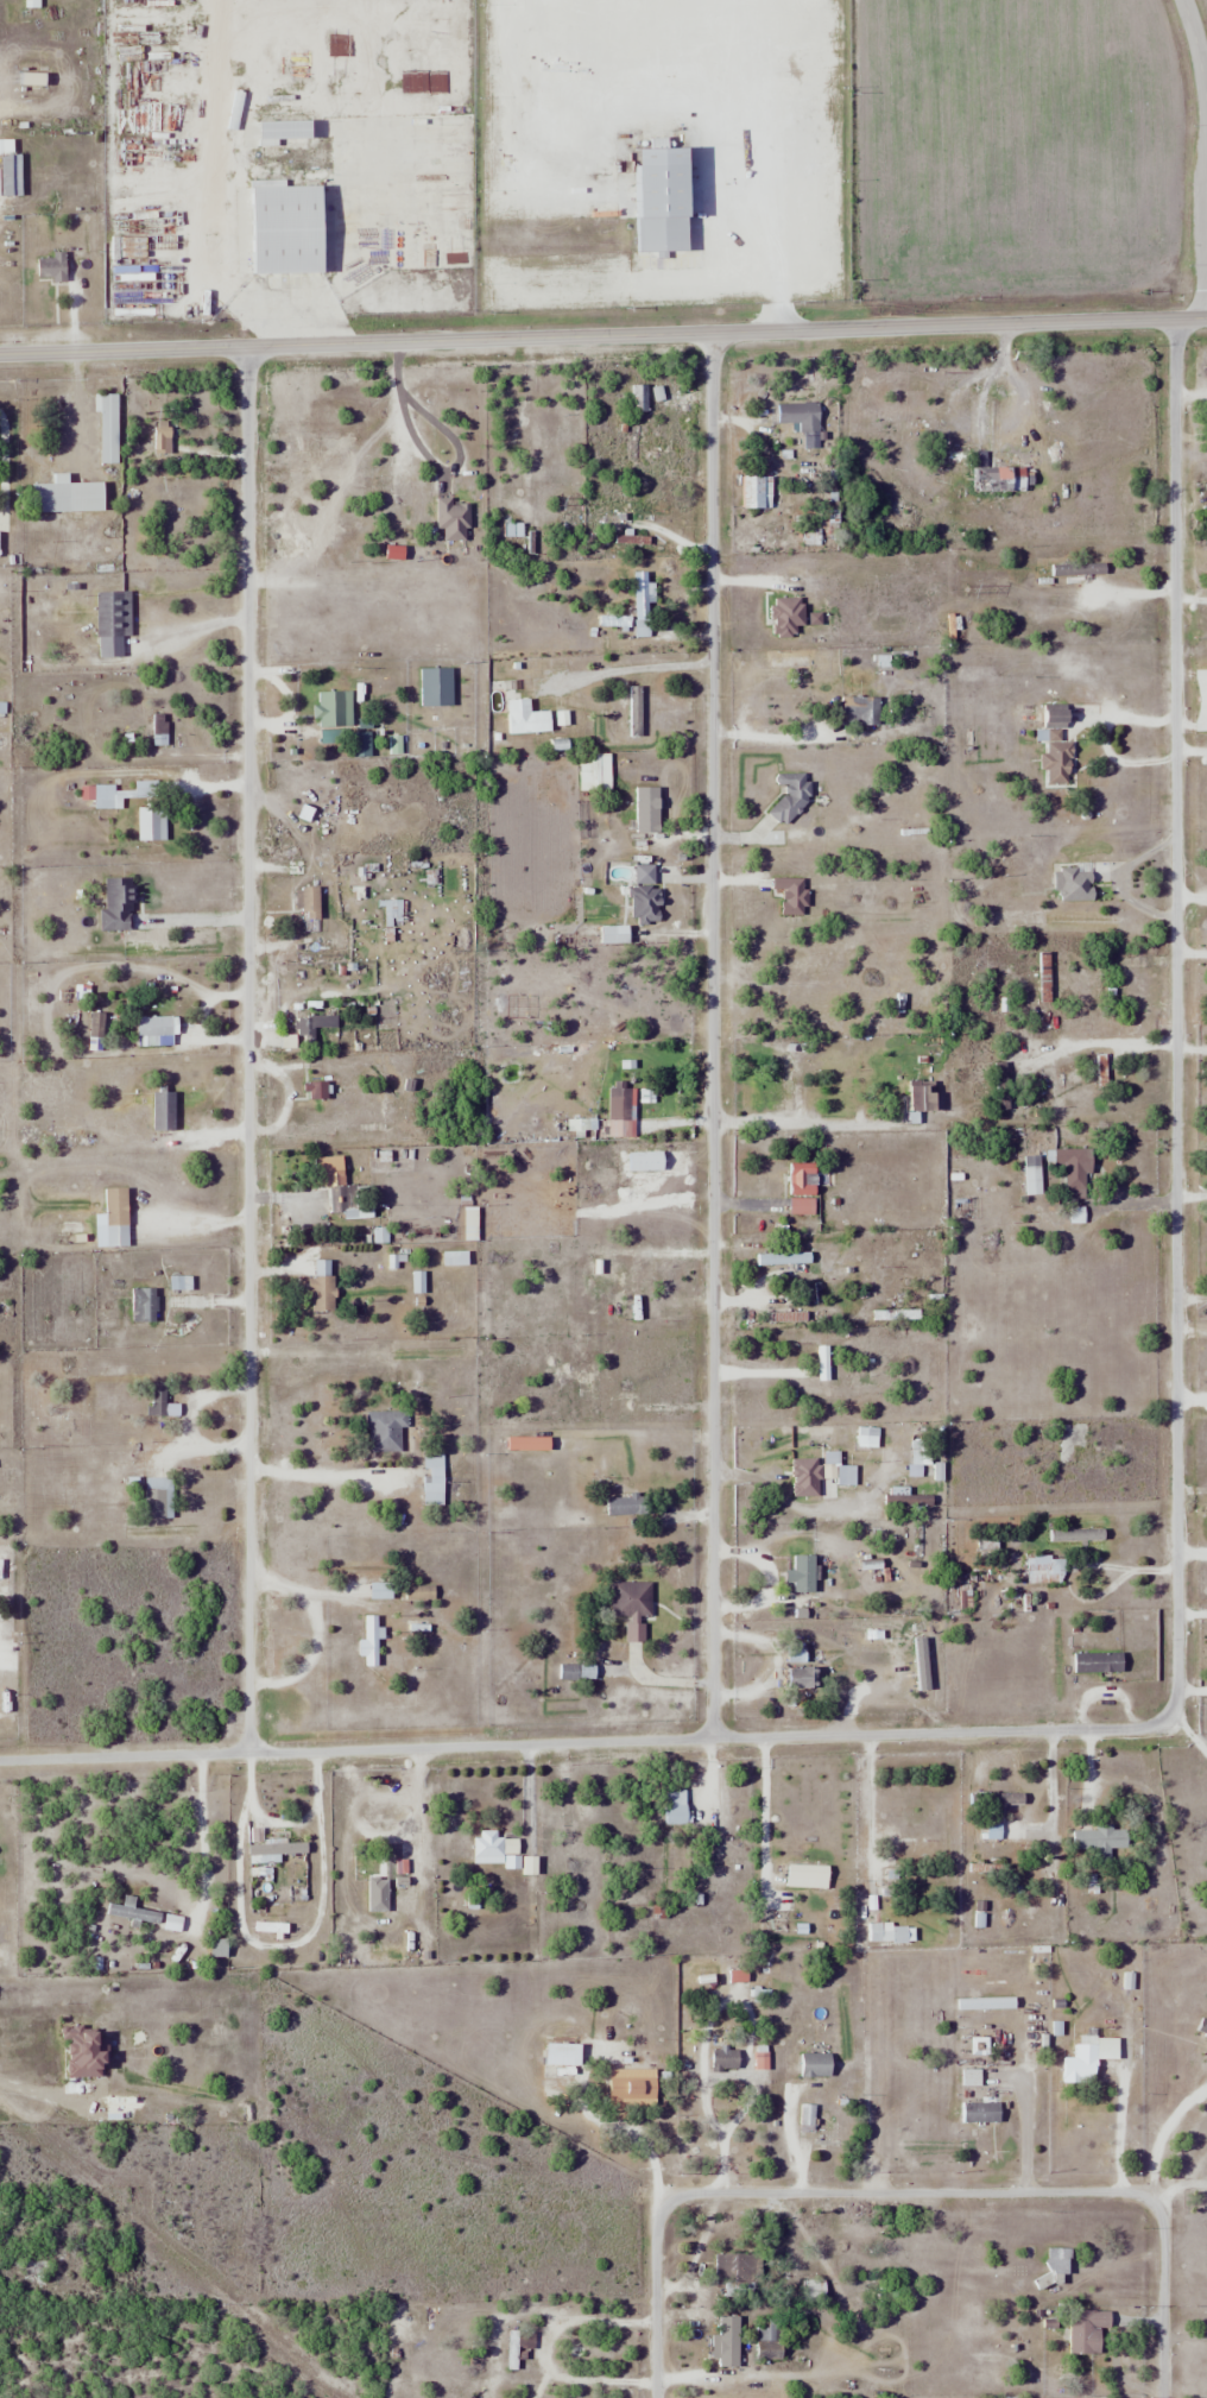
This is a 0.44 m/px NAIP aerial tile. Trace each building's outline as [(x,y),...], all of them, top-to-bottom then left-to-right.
[(312,121),(263,121),(263,138),(312,138),(312,121)] [(22,153),(14,154),(14,139),(0,139),(0,156),(2,156),(2,169),(0,169),(0,196),(22,196),(22,153)] [(256,273),(328,272),(328,257),(333,257),(332,197),(325,197),(325,185),(255,186),(256,273)] [(67,281),(67,255),(38,255),(38,281),(67,281)] [(633,411),(649,411),(648,384),(633,384),(633,411)] [(119,464),(119,394),(96,394),(96,411),(101,411),(101,464),(119,464)] [(820,449),(820,403),(777,403),(777,423),(802,423),(802,449),(820,449)] [(172,461),(172,422),(154,422),(154,461),(172,461)] [(1026,491),(1026,467),(998,467),(998,483),(981,483),(981,491),(1026,491)] [(772,509),(772,476),(744,476),(744,509),(772,509)] [(387,507),(413,505),(411,481),(395,482),(395,491),(385,492),(387,507)] [(105,512),(105,483),(34,483),(34,512),(105,512)] [(455,498),(437,498),(437,529),(470,529),(470,504),(455,504),(455,498)] [(1105,564),(1051,564),(1051,575),(1105,575),(1105,564)] [(637,637),(650,637),(649,572),(636,572),(637,637)] [(132,637),(132,592),(97,592),(97,637),(132,637)] [(353,727),(353,692),(317,692),(317,727),(353,727)] [(879,697),(843,697),(843,724),(879,724),(879,697)] [(553,731),(551,710),(532,712),(531,698),(507,700),(510,735),(553,731)] [(1043,728),(1069,728),(1069,705),(1043,705),(1043,728)] [(1072,783),(1072,743),(1045,743),(1045,783),(1072,783)] [(95,785),(96,808),(115,808),(115,797),(159,797),(159,782),(136,782),(137,790),(115,791),(115,785),(95,785)] [(636,832),(661,832),(661,787),(636,787),(636,832)] [(139,807),(139,841),(167,841),(167,807),(139,807)] [(1114,882),(1113,862),(1090,863),(1090,869),(1056,869),(1056,900),(1088,900),(1088,882),(1114,882)] [(100,909),(100,931),(134,931),(134,878),(105,878),(105,909),(100,909)] [(630,922),(662,922),(662,886),(630,886),(630,922)] [(296,889),(296,916),(320,916),(320,889),(296,889)] [(386,900),(386,923),(406,923),(406,900),(386,900)] [(572,935),(553,935),(553,948),(572,948),(572,935)] [(138,1017),(138,1047),(178,1047),(178,1017),(138,1017)] [(296,1036),(315,1036),(315,1028),(339,1028),(339,1017),(296,1017),(296,1036)] [(937,1113),(937,1081),(910,1081),(910,1113),(937,1113)] [(328,1082),(306,1082),(306,1100),(328,1099),(328,1082)] [(620,1097),(608,1097),(608,1138),(635,1138),(635,1089),(620,1089),(620,1097)] [(153,1131),(176,1131),(176,1093),(153,1093),(153,1131)] [(569,1130),(586,1131),(586,1121),(569,1120),(569,1130)] [(1066,1191),(1086,1191),(1086,1174),(1093,1174),(1093,1150),(1056,1150),(1056,1166),(1066,1166),(1066,1191)] [(1042,1191),(1042,1156),(1025,1156),(1025,1191),(1042,1191)] [(315,1157),(315,1188),(331,1187),(331,1213),(357,1213),(356,1186),(344,1186),(344,1157),(315,1157)] [(817,1214),(817,1163),(791,1163),(791,1214),(817,1214)] [(129,1192),(106,1192),(106,1226),(129,1226),(129,1192)] [(479,1241),(479,1207),(465,1207),(465,1241),(479,1241)] [(460,1266),(460,1252),(444,1252),(444,1266),(460,1266)] [(334,1312),(334,1261),(316,1261),(316,1277),(311,1277),(311,1312),(334,1312)] [(630,1318),(642,1318),(642,1266),(630,1266),(630,1318)] [(158,1289),(133,1289),(133,1323),(158,1323),(158,1289)] [(180,1405),(166,1405),(166,1382),(153,1382),(153,1406),(148,1406),(148,1417),(180,1417),(180,1405)] [(368,1452),(404,1452),(404,1412),(368,1412),(368,1452)] [(552,1452),(552,1437),(510,1437),(510,1452),(552,1452)] [(444,1455),(425,1455),(425,1506),(444,1506),(444,1455)] [(855,1484),(854,1471),(842,1472),(842,1455),(827,1455),(828,1480),(822,1480),(822,1501),(841,1500),(841,1485),(855,1484)] [(146,1519),(172,1519),(172,1478),(146,1478),(146,1519)] [(646,1495),(608,1495),(608,1514),(646,1514),(646,1495)] [(795,1592),(817,1592),(817,1554),(795,1554),(795,1592)] [(1028,1583),(1064,1583),(1064,1556),(1028,1556),(1028,1583)] [(652,1581),(612,1581),(612,1616),(628,1616),(628,1641),(645,1641),(645,1617),(652,1617),(652,1581)] [(393,1582),(370,1582),(370,1599),(393,1599),(393,1582)] [(363,1665),(378,1665),(378,1615),(363,1615),(363,1665)] [(559,1679),(581,1679),(581,1664),(560,1664),(559,1679)] [(789,1687),(818,1687),(818,1667),(789,1667),(789,1687)] [(688,1823),(688,1788),(666,1788),(666,1824),(688,1823)] [(1126,1829),(1076,1829),(1076,1848),(1099,1848),(1099,1859),(1109,1859),(1109,1848),(1126,1848),(1126,1829)] [(474,1863),(505,1863),(505,1853),(518,1853),(518,1839),(503,1839),(503,1832),(474,1832),(474,1863)] [(288,1843),(288,1833),(249,1833),(249,1854),(307,1854),(307,1843),(288,1843)] [(397,1858),(360,1858),(360,1869),(371,1869),(371,1878),(397,1878),(397,1858)] [(168,1903),(126,1903),(126,1912),(168,1912),(168,1903)] [(871,1941),(914,1941),(914,1925),(871,1925),(871,1941)] [(1119,2059),(1119,2037),(1078,2036),(1077,2058),(1063,2058),(1062,2081),(1097,2082),(1097,2059),(1119,2059)] [(579,2065),(579,2044),(546,2044),(546,2065),(579,2065)] [(801,2077),(832,2077),(832,2053),(801,2053),(801,2077)] [(657,2069),(611,2069),(610,2105),(657,2105),(657,2069)] [(1000,2121),(1000,2103),(961,2103),(961,2121),(1000,2121)] [(756,2254),(716,2254),(716,2283),(756,2283),(756,2254)] [(826,2303),(826,2279),(804,2279),(804,2303),(826,2303)] [(1101,2354),(1101,2328),(1110,2329),(1110,2309),(1070,2308),(1070,2354),(1101,2354)] [(740,2367),(740,2315),(719,2315),(719,2367),(740,2367)] [(784,2358),(784,2321),(757,2321),(757,2358),(784,2358)] [(507,2370),(521,2370),(521,2360),(533,2360),(533,2331),(507,2331),(507,2370)]
